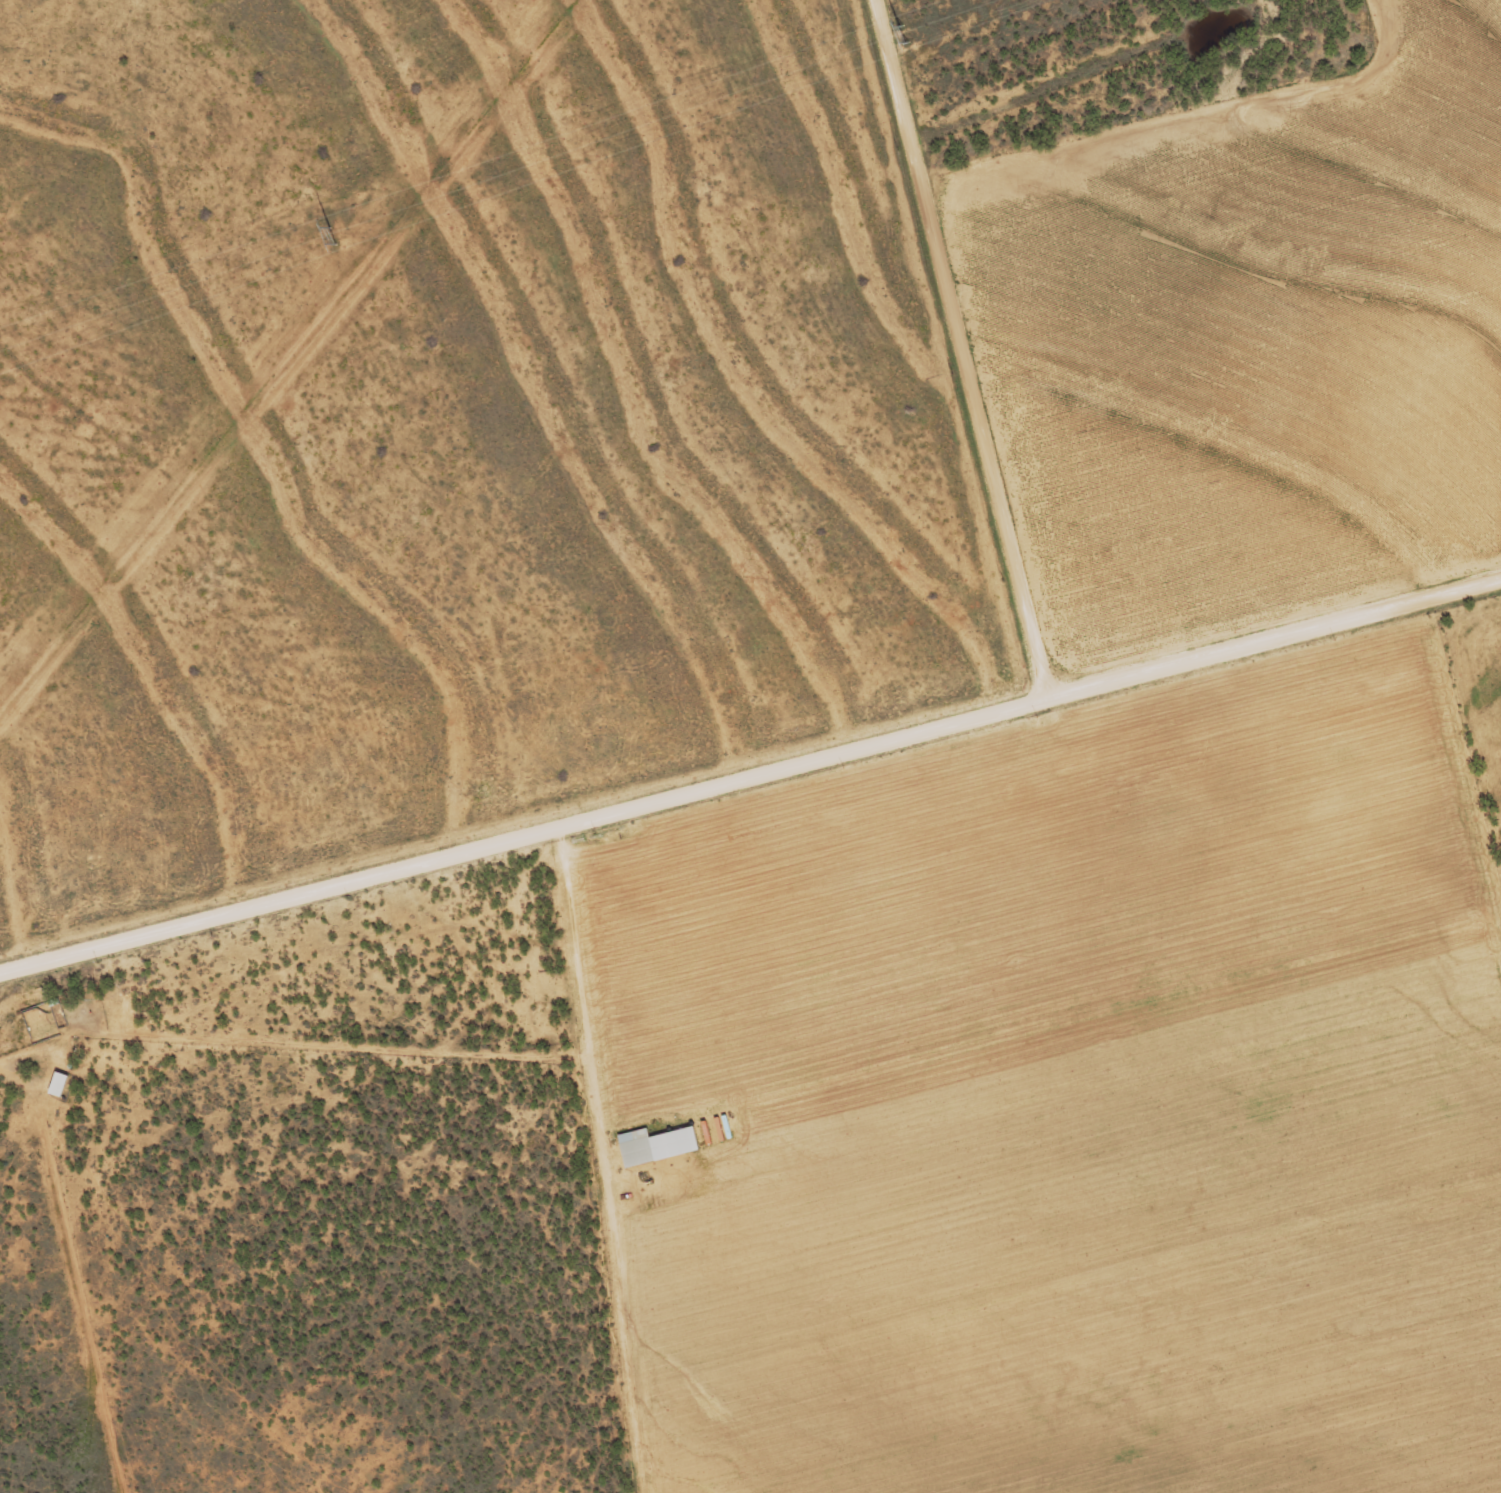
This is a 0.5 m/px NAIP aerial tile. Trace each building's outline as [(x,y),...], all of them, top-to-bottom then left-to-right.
[(625,1168),(655,1161),(647,1128),(618,1135),(625,1168)]
